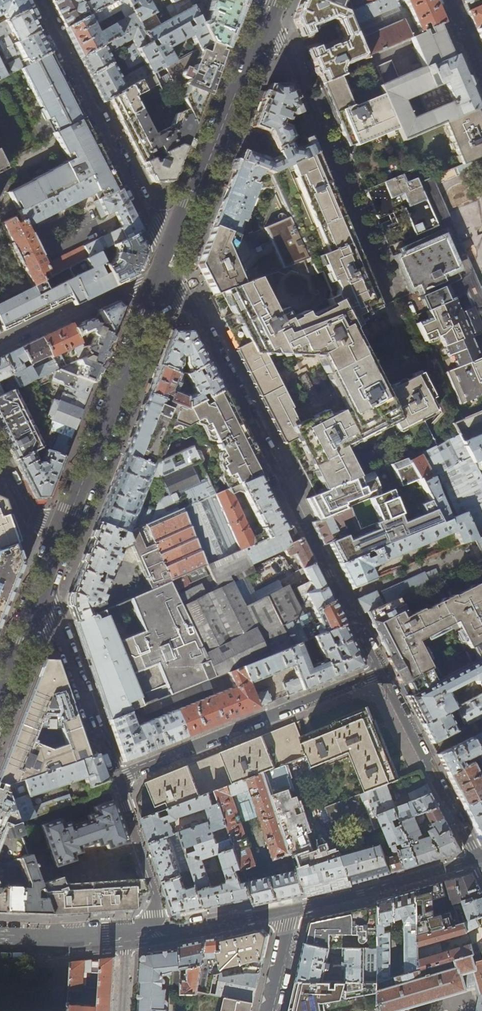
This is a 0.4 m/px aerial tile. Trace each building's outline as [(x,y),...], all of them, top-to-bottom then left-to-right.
[(2,14),(6,21),(28,10),(23,0),(0,0),(0,16),(2,14)] [(57,12),(66,29),(118,0),(91,0),(82,5),(80,0),(51,0),(57,12)] [(140,26),(131,10),(129,6),(126,0),(118,0),(66,29),(72,41),(80,58),(140,26)] [(172,4),(165,7),(167,11),(156,17),(154,14),(154,13),(147,0),(126,0),(129,6),(131,10),(140,26),(149,43),(154,41),(185,24),(189,21),(197,17),(189,0),(170,0),(172,4)] [(209,11),(211,12),(206,24),(201,26),(209,43),(223,49),(234,21),(236,15),(238,11),(242,0),(213,0),(209,11)] [(345,12),(313,0),(301,0),(298,8),(294,20),(297,29),(299,28),(303,38),(312,34),(312,33),(314,32),(312,27),(332,19),(336,21),(343,37),(341,42),(322,50),(320,47),(319,46),(317,47),(317,46),(308,49),(311,58),(310,59),(321,85),(342,75),(341,72),(343,66),(362,58),(362,60),(365,59),(364,57),(345,12)] [(345,12),(377,0),(313,0),(345,12)] [(437,25),(443,23),(434,2),(433,0),(404,0),(411,17),(409,17),(410,21),(412,20),(415,27),(407,30),(395,2),(400,0),(377,0),(345,12),(364,57),(409,38),(437,25)] [(468,12),(477,34),(481,46),(481,6),(468,12)] [(28,10),(6,21),(0,24),(0,48),(1,51),(10,46),(17,42),(16,40),(10,43),(6,35),(12,32),(13,35),(15,34),(19,41),(39,31),(33,19),(28,10)] [(154,41),(157,46),(153,49),(149,43),(140,26),(80,58),(85,67),(96,88),(103,102),(109,99),(125,90),(125,89),(153,74),(175,62),(168,50),(191,37),(198,50),(209,43),(201,26),(200,22),(197,17),(189,21),(192,27),(188,29),(185,24),(154,41)] [(440,32),(437,25),(409,38),(421,67),(377,86),(392,120),(401,141),(444,123),(477,109),(479,108),(468,82),(456,55),(451,57),(449,53),(445,42),(440,32)] [(44,42),(39,31),(19,41),(17,42),(10,46),(21,68),(50,53),(44,42)] [(220,56),(223,49),(209,43),(198,50),(175,62),(153,74),(165,97),(176,90),(182,102),(193,125),(202,102),(217,63),(220,56)] [(0,48),(0,55),(2,54),(5,60),(10,57),(13,62),(7,65),(11,73),(20,68),(21,68),(10,46),(1,51),(0,48)] [(52,58),(50,53),(21,68),(20,68),(55,136),(67,160),(63,162),(63,163),(48,171),(48,172),(31,180),(32,181),(7,194),(17,213),(89,178),(95,193),(99,200),(120,190),(112,174),(101,153),(89,129),(83,117),(82,118),(80,119),(78,115),(80,114),(78,109),(75,105),(76,104),(73,97),(65,82),(52,58)] [(368,65),(342,75),(321,85),(332,112),(344,141),(392,120),(377,86),(368,65)] [(120,122),(165,97),(153,74),(125,89),(125,90),(109,99),(109,100),(114,110),(120,122)] [(242,151),(238,161),(261,170),(270,173),(317,153),(310,136),(302,140),(302,141),(304,146),(297,149),(292,148),(290,144),(293,138),(288,127),(282,125),(283,122),(286,123),(287,120),(284,120),(286,116),(289,114),(290,117),(292,117),(300,113),(288,84),(268,85),(261,102),(251,127),(265,134),(276,158),(266,162),(264,159),(262,157),(259,157),(256,157),(242,151)] [(176,90),(165,97),(120,122),(125,132),(135,151),(142,164),(151,159),(161,155),(176,147),(184,148),(185,146),(193,125),(182,102),(176,90)] [(477,109),(444,123),(461,165),(476,159),(481,156),(481,119),(477,109)] [(355,167),(365,190),(414,169),(401,141),(392,120),(344,141),(355,167)] [(179,161),(184,148),(176,147),(161,155),(162,157),(162,160),(158,162),(158,165),(154,165),(151,159),(142,164),(151,182),(171,181),(179,161)] [(259,393),(269,414),(282,440),(285,445),(290,442),(300,462),(309,457),(313,464),(303,469),(316,495),(357,478),(344,452),(357,446),(359,450),(394,432),(407,458),(408,460),(437,446),(423,417),(437,410),(431,399),(434,398),(422,373),(385,391),(386,394),(382,396),(352,338),(351,338),(348,332),(359,326),(357,322),(368,316),(367,311),(380,305),(371,285),(358,254),(345,222),(333,193),(321,164),(319,158),(317,153),(270,173),(289,217),(308,259),(284,269),(246,283),(227,291),(235,307),(238,311),(225,318),(252,371),(250,373),(238,348),(236,349),(239,355),(259,393)] [(456,176),(479,166),(476,159),(461,165),(452,168),(456,176)] [(261,170),(238,161),(225,194),(212,226),(236,236),(238,232),(236,228),(239,221),(242,223),(248,208),(249,208),(252,200),(251,200),(257,185),(253,183),(255,177),(259,176),(261,170)] [(419,182),(414,169),(365,190),(377,219),(404,208),(415,235),(438,226),(419,182)] [(25,227),(95,193),(89,178),(17,213),(18,215),(19,215),(23,222),(15,226),(12,218),(1,224),(10,244),(8,245),(20,268),(22,267),(31,287),(41,281),(38,274),(45,270),(48,278),(68,268),(72,266),(85,259),(98,253),(135,234),(141,231),(129,208),(120,190),(99,200),(92,203),(93,206),(94,205),(101,217),(113,211),(120,225),(119,229),(84,247),(83,246),(44,266),(39,257),(41,256),(30,234),(29,234),(25,227)] [(264,228),(284,269),(308,259),(289,217),(264,228)] [(230,251),(236,236),(212,226),(198,263),(197,265),(205,280),(213,296),(227,291),(246,283),(230,251)] [(448,250),(441,233),(392,253),(404,283),(408,294),(417,291),(425,311),(467,293),(448,250)] [(135,234),(98,253),(100,256),(112,250),(111,249),(113,248),(115,251),(115,254),(113,261),(110,263),(104,266),(114,287),(129,279),(133,277),(138,267),(144,251),(135,234)] [(104,266),(100,256),(98,253),(85,259),(89,269),(77,275),(72,266),(68,268),(84,301),(98,295),(114,287),(104,266)] [(19,324),(57,306),(67,301),(72,299),(75,305),(84,301),(68,268),(48,278),(41,281),(31,287),(0,302),(0,333),(19,324)] [(473,307),(459,312),(454,299),(411,317),(423,341),(438,335),(447,355),(450,354),(456,367),(445,372),(459,404),(481,395),(481,367),(471,340),(470,337),(481,332),(481,327),(474,308),(473,307)] [(98,311),(100,315),(111,335),(116,323),(122,307),(116,302),(98,311)] [(100,315),(73,328),(79,341),(89,337),(92,338),(89,345),(83,349),(87,356),(79,359),(72,362),(73,365),(77,363),(78,365),(79,365),(76,372),(70,370),(69,374),(92,383),(103,355),(111,335),(100,315)] [(252,371),(225,318),(223,319),(238,348),(250,373),(252,371)] [(55,331),(41,338),(50,355),(53,362),(57,369),(64,366),(59,354),(73,348),(79,359),(87,356),(83,349),(79,341),(73,328),(70,324),(55,331)] [(209,364),(199,345),(191,330),(172,331),(162,356),(158,366),(184,376),(186,374),(209,364)] [(481,336),(481,332),(470,337),(471,340),(481,336)] [(31,343),(21,348),(26,359),(27,360),(29,365),(50,355),(41,338),(31,343)] [(10,353),(2,356),(18,387),(26,384),(35,379),(36,379),(32,371),(30,366),(22,370),(20,366),(25,363),(26,359),(21,348),(10,353)] [(18,387),(2,356),(0,358),(0,380),(5,377),(8,383),(5,385),(4,388),(0,390),(0,396),(10,391),(18,387)] [(36,379),(57,369),(53,362),(32,371),(36,379)] [(215,377),(209,364),(186,374),(192,387),(194,393),(185,397),(186,409),(222,391),(215,377)] [(184,386),(184,376),(158,366),(151,382),(147,394),(186,409),(185,397),(185,395),(175,392),(178,383),(184,386)] [(69,374),(57,369),(36,379),(35,379),(38,386),(50,381),(64,387),(57,402),(52,400),(45,419),(50,421),(47,429),(70,439),(78,418),(86,397),(92,383),(69,374)] [(10,391),(0,396),(0,430),(1,432),(15,460),(38,449),(63,458),(69,442),(70,439),(47,429),(41,427),(30,432),(10,391)] [(231,408),(222,391),(186,409),(147,394),(141,408),(123,455),(150,465),(163,459),(164,459),(173,435),(185,440),(195,435),(200,445),(210,450),(212,453),(205,476),(214,495),(259,475),(254,464),(249,454),(251,453),(252,452),(253,450),(252,449),(250,444),(249,444),(231,408)] [(462,442),(472,463),(481,459),(481,433),(462,442)] [(419,480),(430,501),(441,523),(339,564),(352,589),(373,580),(368,567),(375,565),(375,567),(384,564),(383,562),(455,531),(461,544),(474,539),(481,536),(481,481),(472,463),(462,442),(458,434),(437,446),(408,460),(419,480)] [(164,459),(163,459),(150,465),(123,455),(110,489),(96,523),(125,534),(181,509),(214,495),(205,476),(192,446),(164,459)] [(50,489),(54,479),(56,476),(63,458),(38,449),(15,460),(24,478),(34,499),(36,499),(46,498),(47,498),(48,494),(50,489)] [(313,464),(309,457),(300,462),(301,465),(303,469),(313,464)] [(408,460),(407,458),(391,464),(400,487),(419,480),(408,460)] [(357,478),(316,495),(308,498),(315,516),(317,521),(348,509),(349,508),(348,507),(343,509),(341,504),(379,489),(372,472),(357,478)] [(286,529),(272,501),(259,475),(214,495),(181,509),(205,565),(206,564),(243,548),(286,529)] [(400,513),(391,491),(370,500),(379,522),(398,514),(400,513)] [(15,543),(19,541),(7,509),(4,501),(0,499),(0,548),(15,543)] [(345,535),(328,542),(339,564),(441,523),(430,501),(420,506),(424,514),(402,523),(398,514),(379,522),(374,524),(376,529),(348,541),(345,535)] [(205,565),(181,509),(125,534),(96,523),(87,547),(70,589),(66,600),(70,612),(72,617),(74,622),(104,609),(100,601),(115,562),(118,562),(120,557),(118,556),(120,551),(119,549),(130,544),(150,589),(168,581),(205,565)] [(317,521),(312,524),(317,534),(323,544),(328,542),(345,535),(346,535),(340,521),(352,517),(348,509),(317,521)] [(292,527),(286,529),(243,548),(251,564),(284,548),(287,555),(289,556),(295,554),(302,569),(314,563),(305,544),(301,538),(298,539),(292,527)] [(15,543),(0,548),(0,618),(19,570),(22,563),(15,543)] [(254,572),(251,564),(243,548),(206,564),(211,574),(187,585),(189,590),(176,596),(215,677),(221,674),(290,646),(280,626),(333,600),(330,593),(324,583),(314,563),(302,569),(306,577),(266,597),(266,598),(244,609),(232,583),(246,576),(254,572)] [(174,593),(176,596),(189,590),(187,585),(211,574),(206,564),(205,565),(168,581),(174,593)] [(255,593),(246,576),(232,583),(244,609),(266,598),(266,597),(306,577),(302,569),(255,593)] [(387,603),(398,598),(429,584),(424,574),(382,592),(387,603)] [(215,677),(176,596),(174,593),(168,581),(150,589),(104,609),(74,622),(80,640),(92,673),(108,721),(129,712),(136,709),(215,677)] [(406,682),(412,694),(407,697),(421,725),(446,712),(454,708),(481,693),(481,585),(479,586),(478,584),(454,597),(453,596),(421,613),(420,611),(408,617),(398,598),(387,603),(382,605),(367,612),(390,658),(388,659),(392,666),(394,665),(397,671),(400,677),(398,678),(401,685),(406,682)] [(359,602),(365,613),(367,612),(382,605),(375,592),(358,600),(359,602)] [(338,610),(333,600),(280,626),(290,646),(299,642),(303,641),(310,638),(313,637),(342,625),(345,624),(338,610)] [(346,672),(363,665),(356,652),(347,635),(342,625),(313,637),(323,660),(309,666),(299,642),(290,646),(221,674),(238,716),(273,702),(272,700),(271,700),(267,689),(252,695),(248,683),(292,666),(297,677),(282,683),(287,694),(286,694),(287,696),(346,672)] [(0,769),(0,784),(3,785),(89,757),(70,703),(55,660),(49,660),(43,660),(30,693),(19,721),(6,753),(0,769)] [(238,716),(221,674),(215,677),(136,709),(139,716),(161,707),(161,706),(202,689),(203,691),(211,688),(214,694),(135,726),(129,712),(108,721),(115,740),(122,762),(155,749),(238,716)] [(454,708),(463,726),(481,717),(481,693),(454,708)] [(356,714),(369,709),(368,707),(332,721),(333,724),(336,722),(356,714)] [(367,791),(387,784),(397,780),(391,765),(375,724),(374,720),(369,709),(356,714),(336,722),(333,724),(301,736),(295,723),(250,741),(189,765),(152,780),(147,782),(159,812),(169,808),(209,793),(216,791),(265,772),(286,764),(298,759),(308,755),(312,767),(351,751),(367,791)] [(446,712),(421,725),(425,732),(431,744),(455,731),(446,712)] [(400,779),(376,719),(374,720),(375,724),(391,765),(397,780),(400,779)] [(437,755),(440,762),(447,775),(463,767),(461,764),(466,761),(465,759),(468,758),(471,763),(478,759),(481,757),(481,732),(437,755)] [(97,754),(89,757),(3,785),(17,824),(72,804),(68,795),(30,808),(26,798),(83,778),(87,788),(106,781),(101,767),(97,754)] [(312,767),(308,755),(298,759),(303,771),(312,767)] [(463,767),(447,775),(454,789),(463,806),(481,796),(481,785),(471,763),(463,767)] [(311,832),(298,795),(293,797),(289,788),(291,787),(288,777),(290,777),(286,764),(265,772),(305,895),(328,889),(353,883),(343,854),(341,849),(328,853),(327,850),(319,853),(318,850),(312,852),(306,833),(311,832)] [(231,837),(235,836),(237,841),(233,842),(235,849),(252,898),(255,905),(279,900),(305,895),(265,772),(216,791),(220,802),(228,827),(231,837)] [(3,785),(0,784),(0,862),(5,864),(16,860),(28,855),(17,824),(3,785)] [(395,807),(387,784),(367,791),(361,794),(367,810),(370,818),(395,808),(401,822),(422,814),(426,812),(439,807),(434,797),(427,784),(407,794),(411,801),(395,807)] [(213,805),(209,793),(169,808),(171,815),(161,818),(159,812),(142,819),(145,827),(150,843),(175,835),(171,822),(178,820),(178,818),(207,808),(212,822),(199,826),(198,824),(196,823),(192,824),(191,826),(192,828),(180,833),(193,871),(196,882),(198,885),(200,891),(212,887),(203,859),(220,854),(235,849),(233,842),(232,839),(218,844),(214,832),(228,827),(220,802),(213,805)] [(367,810),(361,794),(349,799),(355,814),(359,813),(361,814),(366,812),(366,810),(367,810)] [(463,806),(469,818),(477,835),(481,837),(481,796),(463,806)] [(355,814),(349,799),(326,807),(331,820),(331,821),(335,819),(336,821),(337,821),(342,820),(343,819),(343,817),(347,816),(347,817),(349,818),(354,816),(354,815),(354,814),(355,814)] [(118,817),(113,801),(93,808),(95,814),(87,817),(88,821),(72,827),(70,822),(62,825),(60,820),(41,826),(55,868),(75,861),(73,855),(81,853),(79,848),(96,842),(97,847),(105,844),(107,850),(127,843),(118,817)] [(331,820),(326,807),(326,806),(323,807),(328,821),(331,820)] [(444,817),(439,807),(426,812),(433,825),(429,827),(430,830),(429,831),(433,839),(425,841),(418,824),(423,822),(424,818),(422,814),(401,822),(409,841),(420,864),(438,859),(451,855),(462,852),(454,836),(444,817)] [(409,841),(401,822),(395,808),(370,818),(375,830),(383,826),(393,852),(388,854),(389,857),(385,858),(391,873),(399,871),(405,869),(396,844),(401,843),(409,841)] [(180,833),(175,835),(150,843),(156,859),(163,879),(180,873),(181,876),(186,874),(188,873),(193,871),(180,833)] [(412,867),(420,864),(409,841),(401,843),(396,844),(405,869),(412,867)] [(391,873),(385,858),(380,844),(343,854),(353,883),(371,878),(391,873)] [(252,898),(235,849),(220,854),(229,879),(228,883),(212,887),(200,891),(205,907),(229,902),(252,898)] [(38,884),(28,855),(16,860),(25,883),(25,888),(19,888),(18,887),(18,886),(4,886),(4,888),(4,913),(25,914),(49,914),(38,886),(38,884)] [(196,882),(193,871),(188,873),(192,883),(196,882)] [(188,878),(186,874),(181,876),(180,873),(163,879),(168,894),(174,913),(175,914),(188,911),(205,907),(200,891),(198,885),(188,888),(187,887),(185,887),(183,880),(188,878)] [(458,924),(463,922),(461,912),(457,913),(456,909),(461,908),(461,905),(465,904),(469,921),(477,918),(481,917),(481,893),(472,873),(460,877),(446,881),(455,910),(458,924)] [(38,886),(49,914),(76,913),(116,911),(133,910),(133,894),(144,894),(140,883),(140,880),(61,884),(59,877),(38,884),(38,886)] [(418,936),(458,924),(455,910),(435,917),(434,900),(446,896),(442,882),(433,885),(416,890),(418,936)] [(378,902),(378,906),(378,935),(378,949),(378,982),(391,979),(390,932),(385,933),(384,926),(390,924),(389,921),(403,917),(405,921),(406,974),(420,970),(418,936),(416,890),(404,894),(396,896),(378,902)] [(368,941),(368,934),(378,935),(378,906),(364,909),(321,918),(315,919),(309,925),(308,931),(305,943),(327,948),(360,949),(360,941),(362,942),(363,943),(366,942),(367,942),(368,941)] [(477,918),(469,921),(463,922),(458,924),(418,936),(420,970),(435,966),(450,962),(451,961),(472,955),(475,955),(471,943),(443,952),(440,940),(468,932),(480,926),(477,918)] [(217,938),(207,940),(203,960),(208,959),(210,970),(209,975),(223,973),(222,968),(252,961),(253,967),(261,969),(265,952),(267,943),(268,936),(263,931),(259,932),(244,935),(230,938),(224,939),(224,937),(217,938)] [(203,960),(207,940),(191,943),(178,945),(179,949),(181,968),(181,969),(188,968),(188,979),(181,979),(182,993),(196,994),(197,991),(202,965),(203,965),(208,967),(210,970),(208,959),(203,960)] [(365,977),(375,977),(375,983),(378,983),(378,982),(378,949),(360,949),(327,948),(305,943),(301,962),(296,981),(365,983),(365,977)] [(170,1009),(167,1008),(167,988),(164,988),(165,975),(174,973),(174,970),(181,968),(179,949),(154,952),(147,953),(140,961),(138,990),(137,1010),(170,1010),(170,1009)] [(474,962),(472,955),(451,961),(452,964),(458,962),(459,966),(423,977),(420,970),(406,974),(391,979),(378,982),(378,983),(378,1009),(379,1010),(392,1010),(466,989),(465,983),(474,980),(479,998),(476,1010),(481,1010),(481,960),(474,962)] [(67,1010),(112,1010),(113,987),(114,970),(115,957),(101,959),(99,988),(91,988),(91,985),(83,984),(84,973),(91,973),(91,961),(92,961),(93,960),(91,960),(70,962),(67,1010)] [(450,962),(435,966),(437,971),(451,966),(450,962)] [(223,973),(209,975),(206,993),(226,997),(253,1002),(255,995),(259,978),(261,969),(253,968),(244,968),(245,974),(224,977),(223,973)] [(378,983),(375,983),(365,983),(296,981),(292,1000),(290,1010),(361,1010),(361,1005),(317,1004),(317,1005),(306,1003),(307,999),(313,1000),(314,997),(369,998),(369,1001),(367,1001),(367,1010),(369,1010),(378,1009),(378,983)] [(253,1002),(226,997),(223,1010),(251,1010),(253,1002)]
